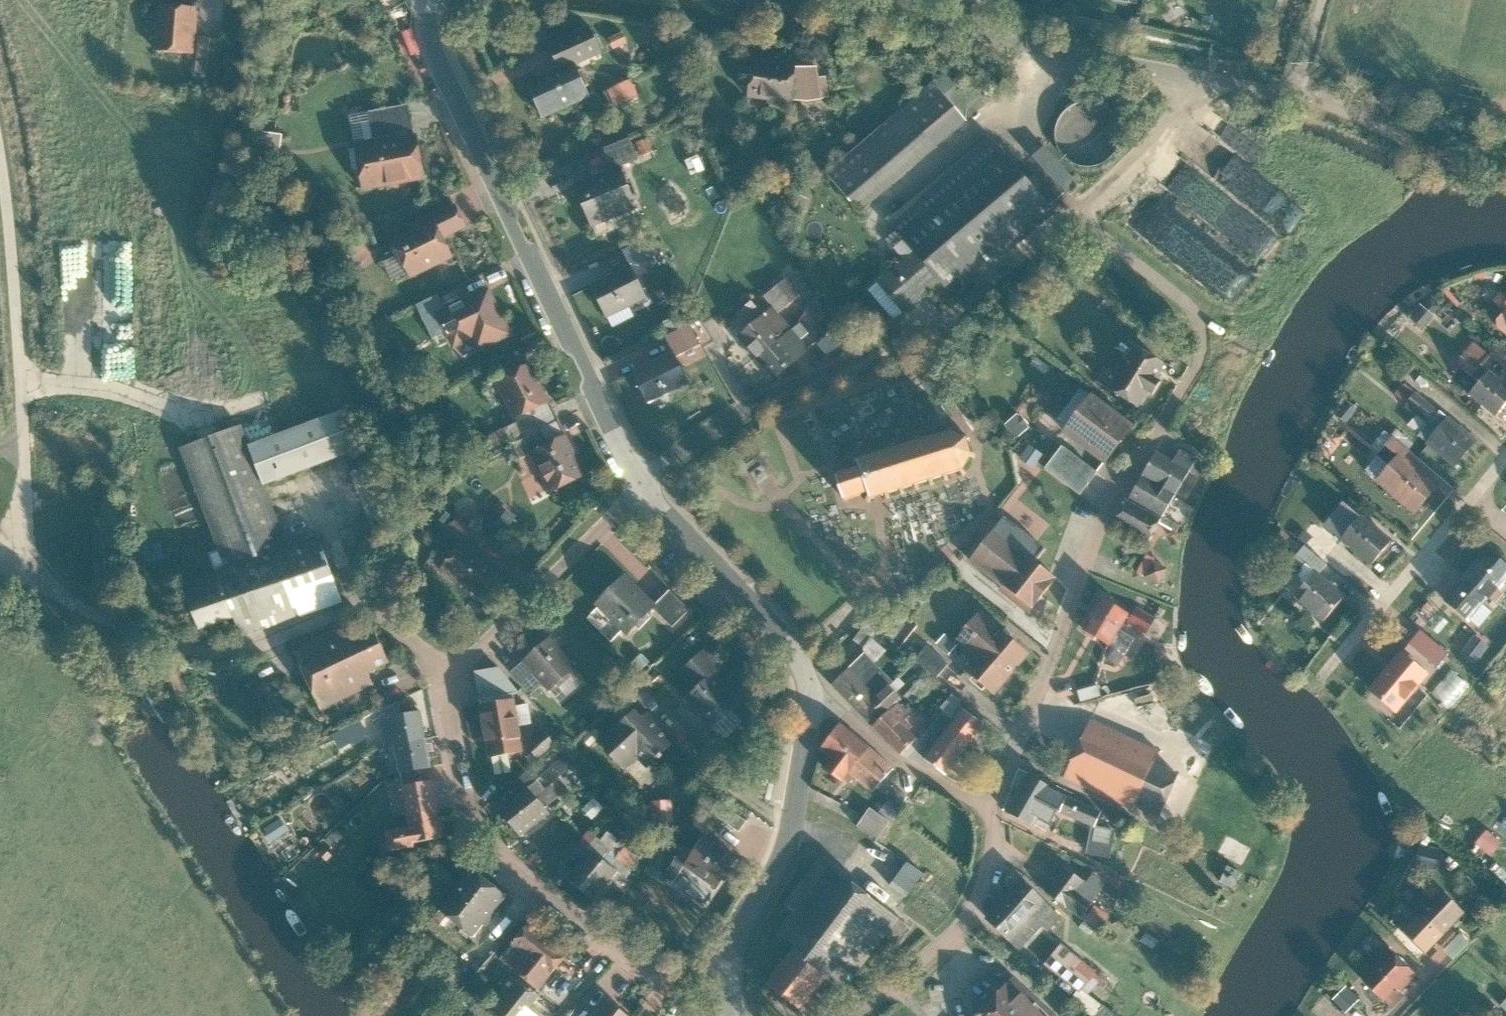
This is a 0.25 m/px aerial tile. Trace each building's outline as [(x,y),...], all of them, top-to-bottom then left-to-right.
[(199,4),(166,1),(162,46),(193,49),(192,66),(210,68),(213,35),(196,34),(199,4)] [(540,41),(550,45),(558,27),(546,22),(541,33),(531,29),(522,47),(535,52),(540,41)] [(602,50),(590,25),(553,44),(564,67),(529,85),(544,115),(594,90),(579,61),(602,50)] [(623,31),(610,38),(615,46),(627,39),(623,31)] [(797,63),(751,57),(746,96),(792,102),(796,69),(797,63)] [(816,67),(796,69),(792,102),(803,104),(821,100),(816,67)] [(637,93),(629,78),(614,86),(622,101),(637,93)] [(859,211),(966,119),(938,86),(831,179),(859,211)] [(1124,125),(1119,113),(1110,104),(1099,100),(1086,100),(1075,104),(1066,113),(1061,125),(1061,137),(1066,149),(1075,158),(1087,162),(1099,162),(1111,158),(1119,149),(1124,137),(1124,125)] [(426,173),(412,102),(373,109),(379,140),(356,144),(364,184),(426,173)] [(655,150),(649,136),(635,142),(632,136),(608,148),(617,166),(576,185),(593,221),(637,201),(621,166),(655,150)] [(1052,206),(994,138),(893,223),(919,253),(888,278),(908,302),(938,277),(951,291),(1052,206)] [(1233,188),(1247,195),(1252,186),(1261,191),(1267,180),(1244,168),(1233,188)] [(467,225),(457,203),(421,220),(425,228),(397,241),(412,272),(457,250),(449,233),(467,225)] [(631,263),(591,283),(607,314),(651,292),(636,263),(662,250),(653,234),(624,249),(631,263)] [(370,249),(358,242),(349,258),(360,265),(370,249)] [(738,336),(756,357),(794,326),(779,309),(799,291),(782,272),(762,289),(774,304),(738,336)] [(513,329),(493,286),(440,311),(457,346),(475,337),(479,346),(513,329)] [(1440,304),(1431,297),(1414,318),(1423,325),(1440,304)] [(845,302),(831,314),(840,325),(824,338),(834,350),(864,325),(845,302)] [(1493,320),(1505,330),(1505,303),(1493,320)] [(667,334),(675,348),(700,334),(692,322),(685,326),(678,313),(667,319),(674,329),(667,334)] [(810,345),(794,326),(756,357),(774,377),(810,345)] [(631,371),(648,403),(692,379),(682,360),(707,347),(700,334),(675,348),(667,352),(631,371)] [(1455,353),(1476,367),(1488,350),(1467,336),(1455,353)] [(1176,364),(1145,344),(1120,383),(1150,403),(1176,364)] [(500,379),(519,416),(551,401),(532,363),(500,379)] [(1499,412),(1505,403),(1505,382),(1490,369),(1473,390),(1499,412)] [(1132,421),(1090,392),(1069,423),(1048,409),(1028,437),(1053,454),(1070,431),(1107,457),(1132,421)] [(1420,431),(1432,414),(1411,399),(1399,416),(1420,431)] [(1364,410),(1357,402),(1346,412),(1354,420),(1364,410)] [(354,445),(342,413),(254,446),(245,423),(190,444),(237,568),(191,585),(207,627),(243,613),(250,632),(339,598),(315,535),(288,545),(263,480),(354,445)] [(1427,439),(1458,461),(1474,437),(1443,416),(1427,439)] [(952,433),(859,460),(860,467),(838,474),(845,502),(869,495),(870,500),(966,472),(973,459),(968,439),(952,433)] [(563,434),(534,451),(554,486),(583,469),(563,434)] [(1077,503),(1098,475),(1062,449),(1041,476),(1077,503)] [(1177,460),(1156,449),(1119,518),(1153,536),(1188,469),(1206,479),(1213,465),(1183,449),(1177,460)] [(1381,479),(1423,511),(1442,487),(1400,454),(1381,479)] [(1359,498),(1345,487),(1335,501),(1348,512),(1359,498)] [(517,513),(501,502),(490,520),(505,531),(517,513)] [(1309,546),(1329,557),(1341,541),(1374,567),(1394,540),(1361,515),(1349,531),(1322,510),(1300,539),(1309,546)] [(486,537),(461,518),(453,528),(479,547),(486,537)] [(1054,571),(996,523),(969,555),(1027,603),(1054,571)] [(453,534),(445,528),(439,537),(447,543),(453,534)] [(500,570),(455,539),(438,564),(482,595),(500,570)] [(1329,557),(1309,546),(1299,559),(1321,576),(1333,560),(1329,557)] [(1486,546),(1444,601),(1475,625),(1505,584),(1505,561),(1486,546)] [(1172,564),(1148,552),(1139,570),(1162,582),(1172,564)] [(693,607),(671,586),(654,604),(618,570),(590,599),(629,637),(657,608),(676,625),(693,607)] [(1319,619),(1341,596),(1321,576),(1313,570),(1291,593),(1319,619)] [(1136,611),(1109,594),(1088,629),(1115,645),(1130,620),(1158,637),(1167,621),(1140,604),(1136,611)] [(1031,651),(978,609),(955,638),(948,632),(941,641),(955,652),(963,642),(987,661),(973,678),(995,696),(1031,651)] [(867,650),(876,659),(891,647),(874,635),(883,624),(872,617),(855,639),(867,650)] [(373,672),(398,660),(385,632),(351,648),(340,625),(294,646),(323,708),(378,682),(373,672)] [(1420,630),(1409,644),(1438,666),(1449,653),(1420,630)] [(576,666),(543,633),(510,667),(532,688),(541,679),(552,690),(576,666)] [(1489,644),(1477,635),(1465,650),(1477,660),(1489,644)] [(921,658),(943,674),(953,660),(931,644),(921,658)] [(721,666),(699,646),(678,669),(697,686),(686,698),(714,724),(739,696),(714,674),(721,666)] [(830,685),(870,726),(898,701),(908,692),(876,659),(867,650),(830,685)] [(1401,652),(1369,691),(1396,712),(1428,673),(1401,652)] [(502,666),(475,670),(487,755),(492,753),(492,773),(515,772),(514,753),(526,752),(522,724),(535,725),(533,702),(519,705),(517,692),(523,691),(502,666)] [(1471,686),(1452,669),(1431,693),(1450,709),(1471,686)] [(1103,693),(1100,682),(1080,688),(1083,699),(1103,693)] [(926,730),(898,701),(870,726),(898,756),(926,730)] [(689,745),(644,705),(607,746),(634,770),(646,757),(664,773),(689,745)] [(984,723),(964,707),(925,757),(946,773),(984,723)] [(427,736),(423,708),(396,712),(400,740),(427,736)] [(1164,750),(1087,717),(1062,775),(1137,807),(1141,798),(1169,810),(1186,771),(1160,760),(1164,750)] [(367,719),(338,730),(344,745),(373,734),(367,719)] [(847,771),(849,773),(869,748),(838,723),(817,749),(831,760),(823,769),(839,781),(847,771)] [(431,764),(427,736),(400,740),(404,768),(431,764)] [(894,768),(869,748),(849,773),(874,793),(894,768)] [(577,763),(567,752),(542,774),(534,765),(517,780),(526,790),(503,811),(524,834),(553,808),(548,802),(569,783),(563,776),(577,763)] [(1031,772),(1020,763),(1004,809),(1052,828),(1061,814),(1094,827),(1089,853),(1116,858),(1121,827),(1102,824),(1107,809),(1031,772)] [(435,769),(403,775),(412,825),(384,830),(388,849),(447,838),(435,769)] [(655,798),(656,820),(679,819),(678,797),(655,798)] [(892,820),(874,808),(863,825),(881,837),(892,820)] [(1485,843),(1498,852),(1505,842),(1505,839),(1494,830),(1485,843)] [(596,838),(589,832),(579,845),(585,850),(596,838)] [(741,858),(703,833),(684,863),(721,887),(741,858)] [(302,852),(295,842),(284,848),(290,859),(302,852)] [(637,853),(627,846),(617,859),(628,866),(637,853)] [(1443,849),(1429,846),(1424,862),(1439,866),(1443,849)] [(594,852),(572,881),(596,898),(617,869),(594,852)] [(930,873),(911,859),(894,883),(913,897),(930,873)] [(913,923),(822,860),(791,904),(801,910),(783,936),(801,948),(774,986),(811,1011),(840,970),(858,983),(891,936),(900,942),(913,923)] [(1072,864),(1068,870),(1052,895),(1088,919),(1108,888),(1118,895),(1124,886),(1096,868),(1090,876),(1072,864)] [(507,891),(477,866),(442,909),(472,934),(507,891)] [(990,921),(1017,945),(1040,919),(1049,926),(1061,912),(1025,881),(990,921)] [(1466,911),(1436,882),(1414,905),(1425,915),(1408,933),(1427,951),(1466,911)] [(1118,913),(1107,906),(1097,920),(1108,928),(1118,913)] [(572,951),(533,920),(517,941),(537,957),(525,972),(544,987),(572,951)] [(1473,940),(1463,930),(1448,946),(1458,956),(1473,940)] [(1060,940),(1042,963),(1078,990),(1070,1000),(1091,1015),(1126,1015),(1086,986),(1099,969),(1060,940)] [(1416,970),(1397,950),(1364,981),(1383,1001),(1416,970)] [(1011,977),(978,1015),(1057,1015),(1011,977)] [(520,978),(493,1015),(536,1015),(530,1012),(543,994),(520,978)] [(1363,997),(1350,983),(1336,997),(1349,1011),(1363,997)] [(622,1007),(613,1015),(631,1015),(622,1007)]
